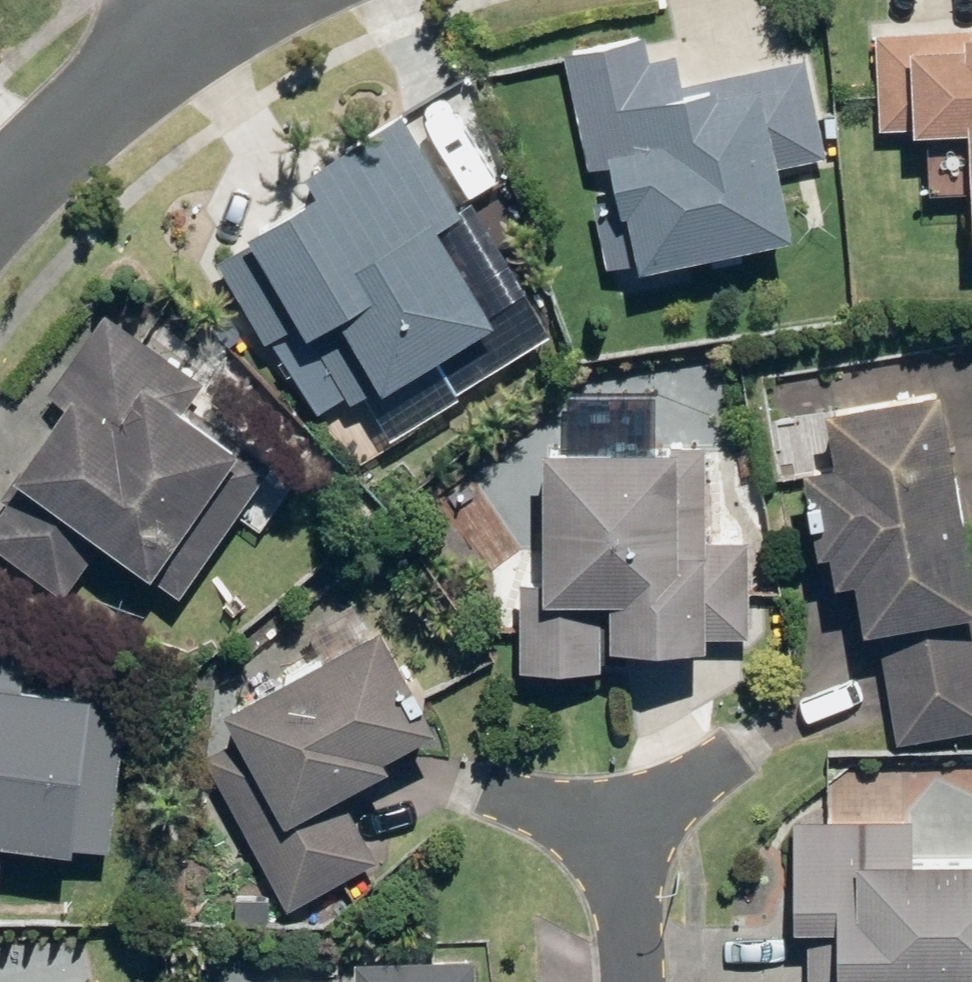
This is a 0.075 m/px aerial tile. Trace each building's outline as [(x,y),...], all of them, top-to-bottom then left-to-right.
[(877,23),(882,123),(971,117),(971,18),(877,23)] [(649,29),(570,45),(594,161),(619,156),(625,185),(597,190),(612,262),(806,222),(792,155),(830,147),(810,53),(689,78),(683,47),(654,53),(649,29)] [(470,202),(409,103),(321,157),(332,175),(254,222),(260,231),(221,255),(270,335),(309,311),(362,398),(509,308),(451,214),(470,202)] [(278,451),(195,397),(211,372),(106,303),(55,380),(74,393),(0,505),(0,549),(72,596),(111,536),(189,587),(278,451)] [(952,376),(835,397),(844,450),(818,455),(833,539),(844,537),(849,569),(865,566),(874,618),(885,616),(907,737),(971,725),(971,485),(952,376)] [(711,432),(555,435),(558,571),(525,571),(527,659),(617,657),(617,633),(760,630),(758,534),(713,535),(711,432)] [(397,607),(237,694),(253,724),(210,747),(292,897),(387,846),(350,778),(401,751),(397,744),(454,713),(397,607)] [(8,898),(16,824),(119,835),(135,686),(31,675),(34,642),(0,638),(0,897),(8,898)] [(814,981),(936,981),(936,969),(971,970),(971,844),(921,844),(922,809),(802,808),(801,930),(814,931),(814,981)] [(264,981),(485,981),(484,950),(362,953),(362,979),(264,981)]
